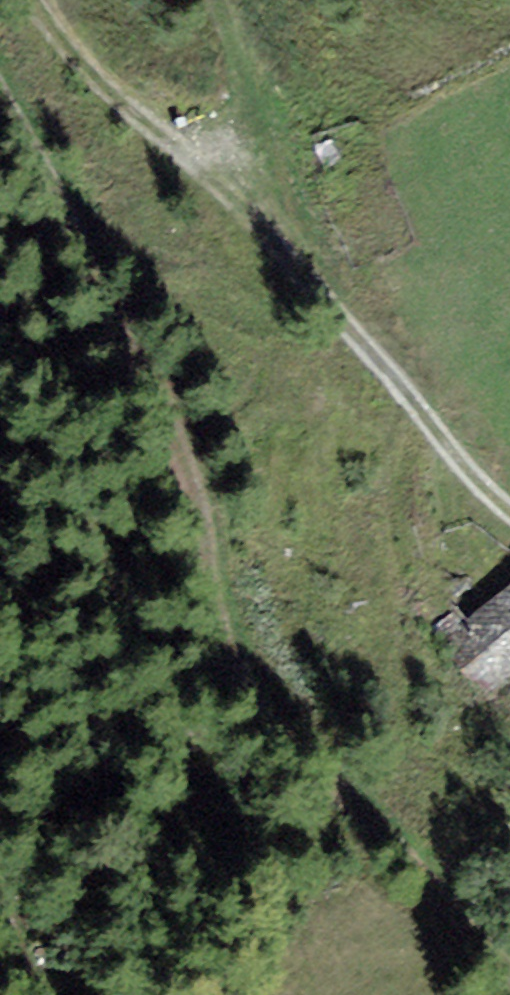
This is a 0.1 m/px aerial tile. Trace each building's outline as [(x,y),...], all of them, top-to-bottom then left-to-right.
[(488,686),(509,669),(509,591),(483,612),(450,637),(488,686)]
